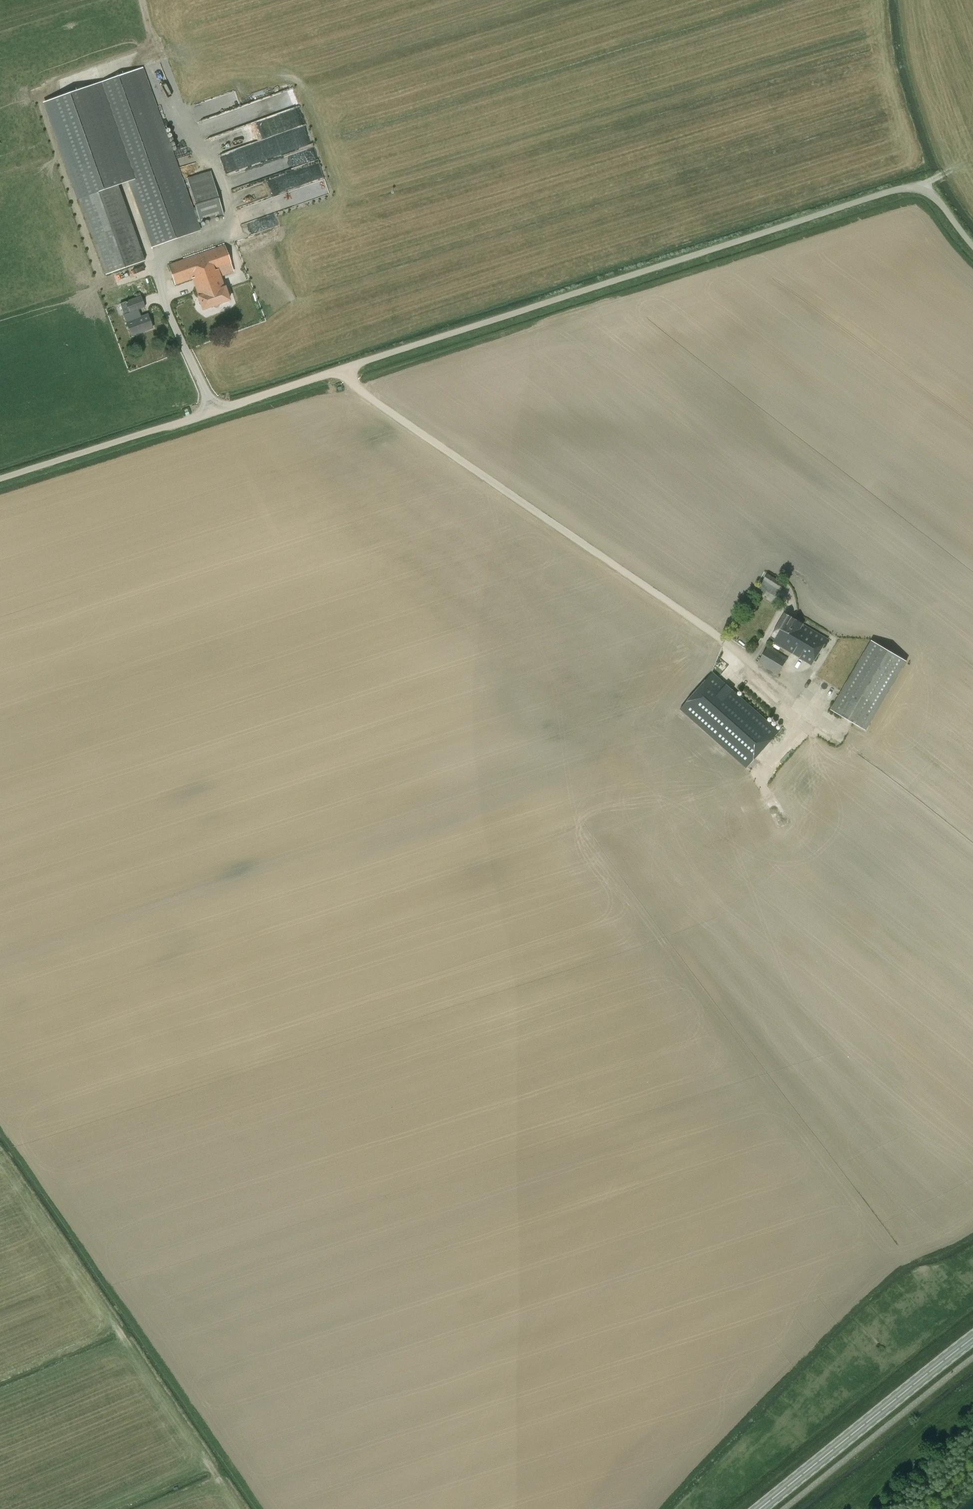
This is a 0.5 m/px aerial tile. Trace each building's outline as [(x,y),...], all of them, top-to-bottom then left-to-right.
[(118,184),(128,181),(152,248),(203,230),(200,222),(185,179),(146,66),(46,100),(80,198),(118,184)] [(299,106),(258,121),(267,145),(272,143),(275,150),(283,147),(284,151),(296,147),(292,138),(280,142),(277,135),(306,124),(299,106)] [(302,202),(330,194),(315,147),(303,150),(308,164),(231,188),(237,208),(297,189),(302,202)] [(229,157),(227,167),(246,171),(248,161),(229,157)] [(200,222),(224,215),(214,182),(211,171),(186,178),(190,189),(200,222)] [(145,261),(118,184),(80,198),(106,275),(145,261)] [(199,297),(198,297),(203,309),(229,300),(225,287),(224,288),(220,277),(233,272),(224,246),(169,265),(175,285),(192,278),(199,297)] [(120,304),(124,314),(123,314),(131,336),(152,328),(147,315),(141,317),(139,309),(145,307),(141,296),(120,304)] [(775,593),(778,589),(779,590),(783,583),(768,573),(763,580),(764,580),(762,584),(775,593)] [(785,613),(770,639),(811,664),(827,639),(785,613)] [(866,730),(907,661),(872,640),(831,710),(866,730)] [(778,675),(788,658),(768,645),(758,663),(778,675)] [(713,672),(680,709),(746,768),(779,731),(713,672)] [(741,681),(761,700),(766,695),(745,676),(741,681)]
